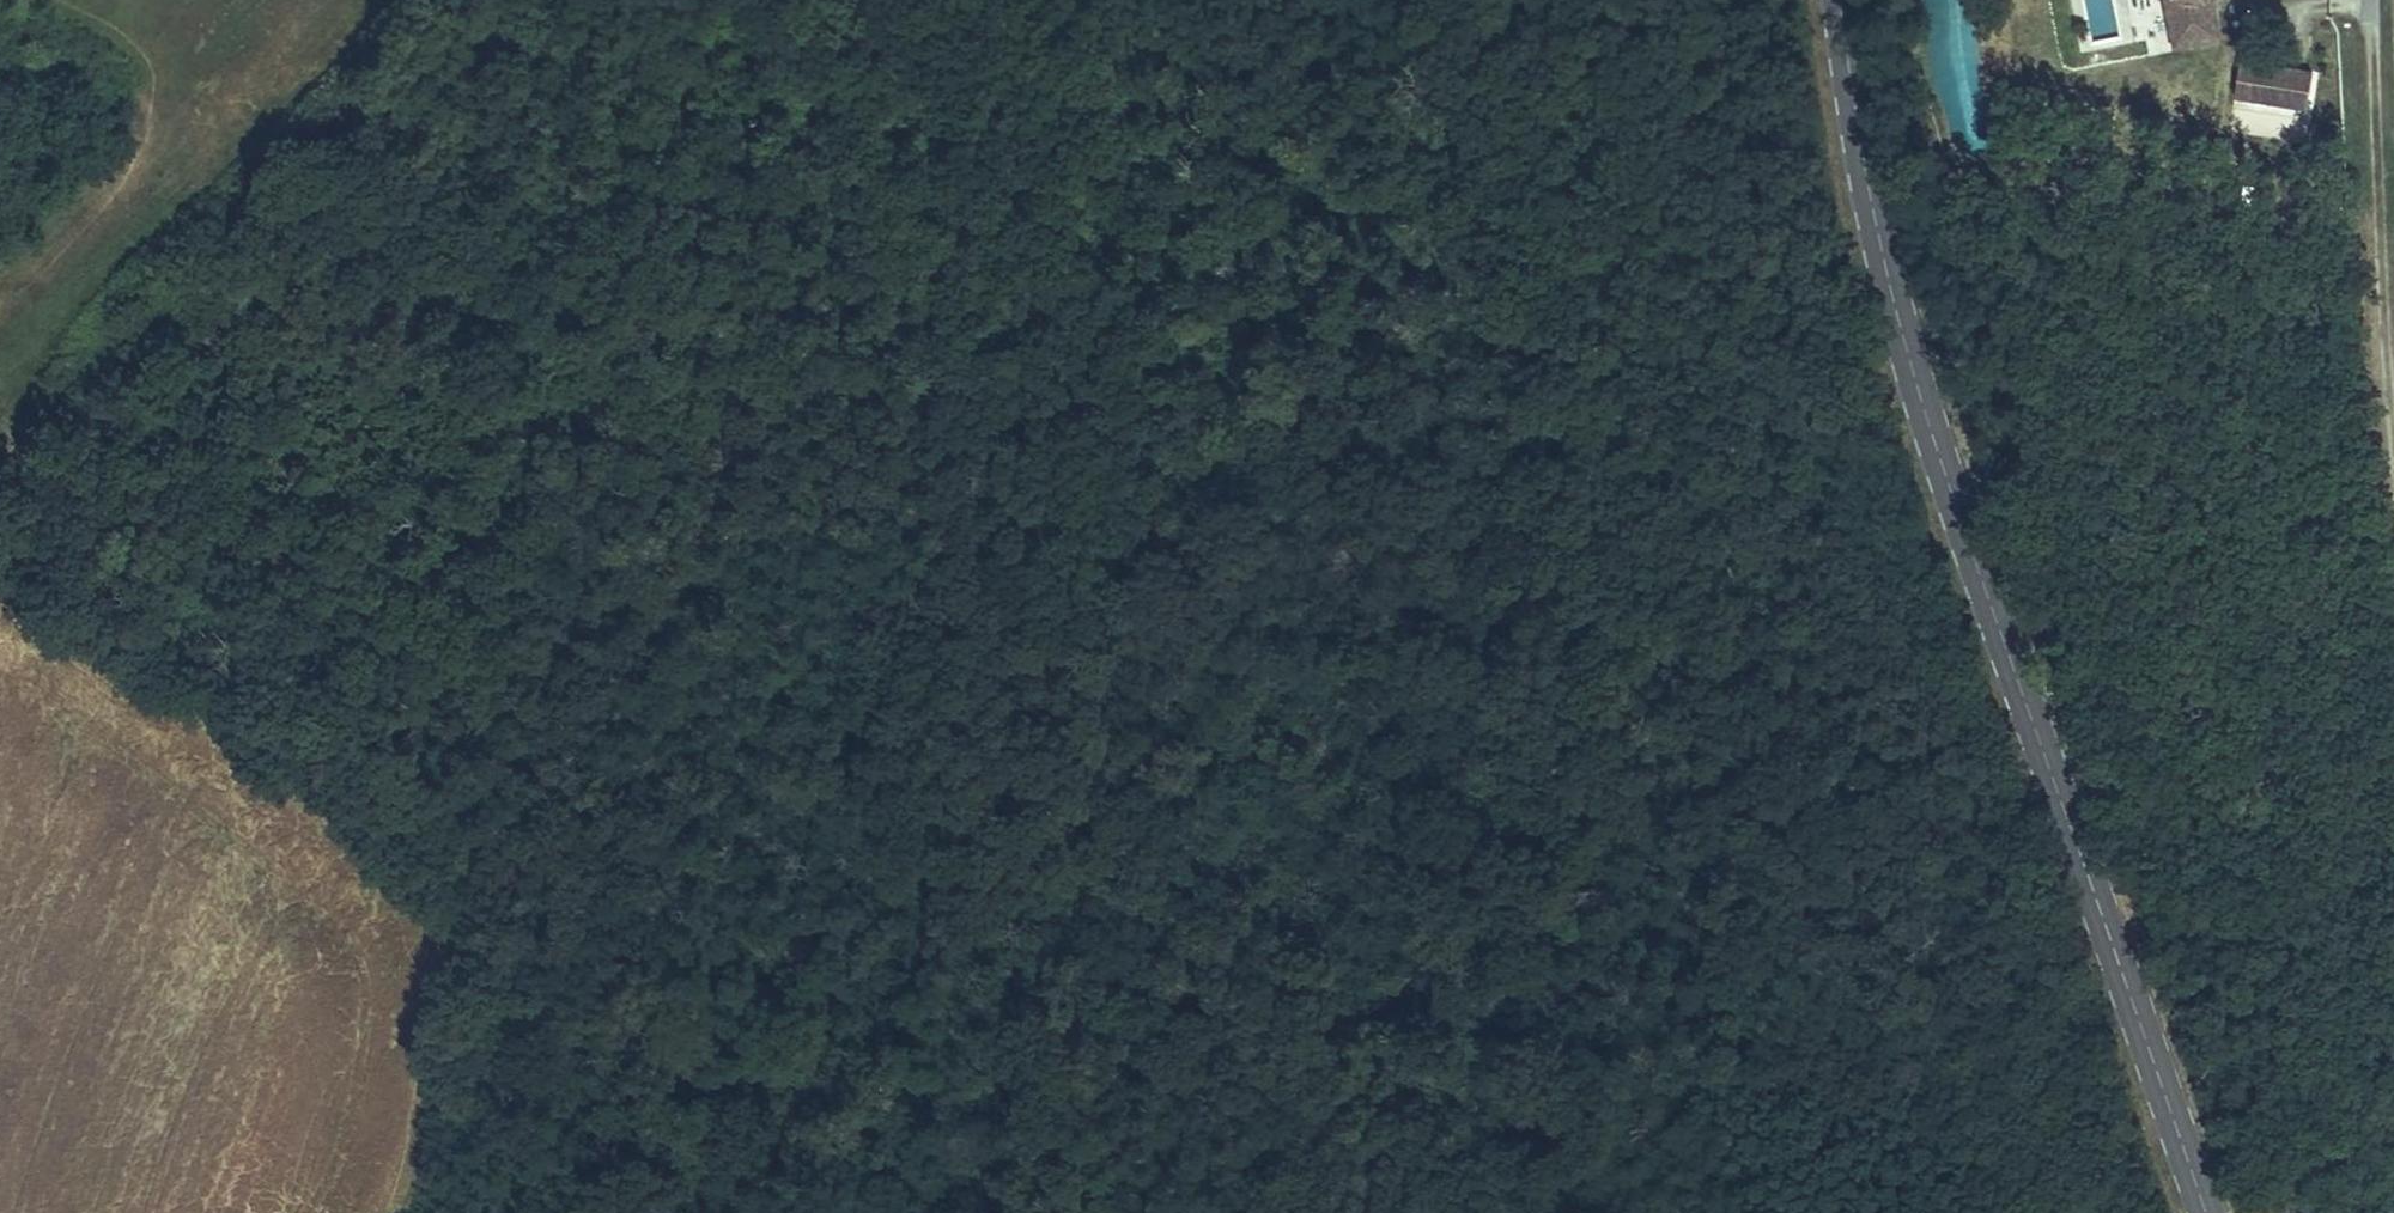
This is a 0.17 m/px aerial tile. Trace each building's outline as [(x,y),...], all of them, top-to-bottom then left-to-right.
[(2230,42),(2301,57),(2309,21),(2237,6),(2230,42)] [(2166,23),(2151,27),(2156,49),(2171,45),(2166,23)] [(2310,110),(2312,65),(2237,62),(2235,106),(2310,110)]
